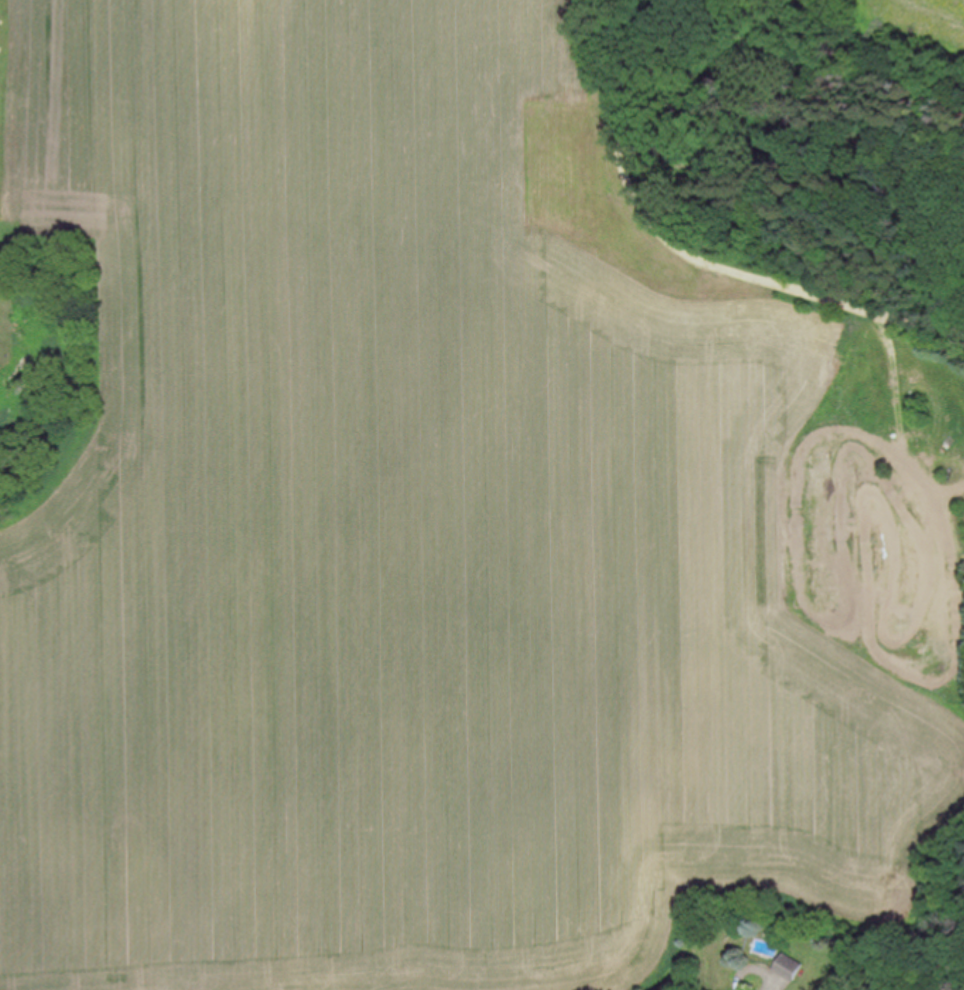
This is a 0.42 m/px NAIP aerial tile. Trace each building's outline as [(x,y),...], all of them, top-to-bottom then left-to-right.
[(795,981),(805,966),(787,954),(776,969),(795,981)]
